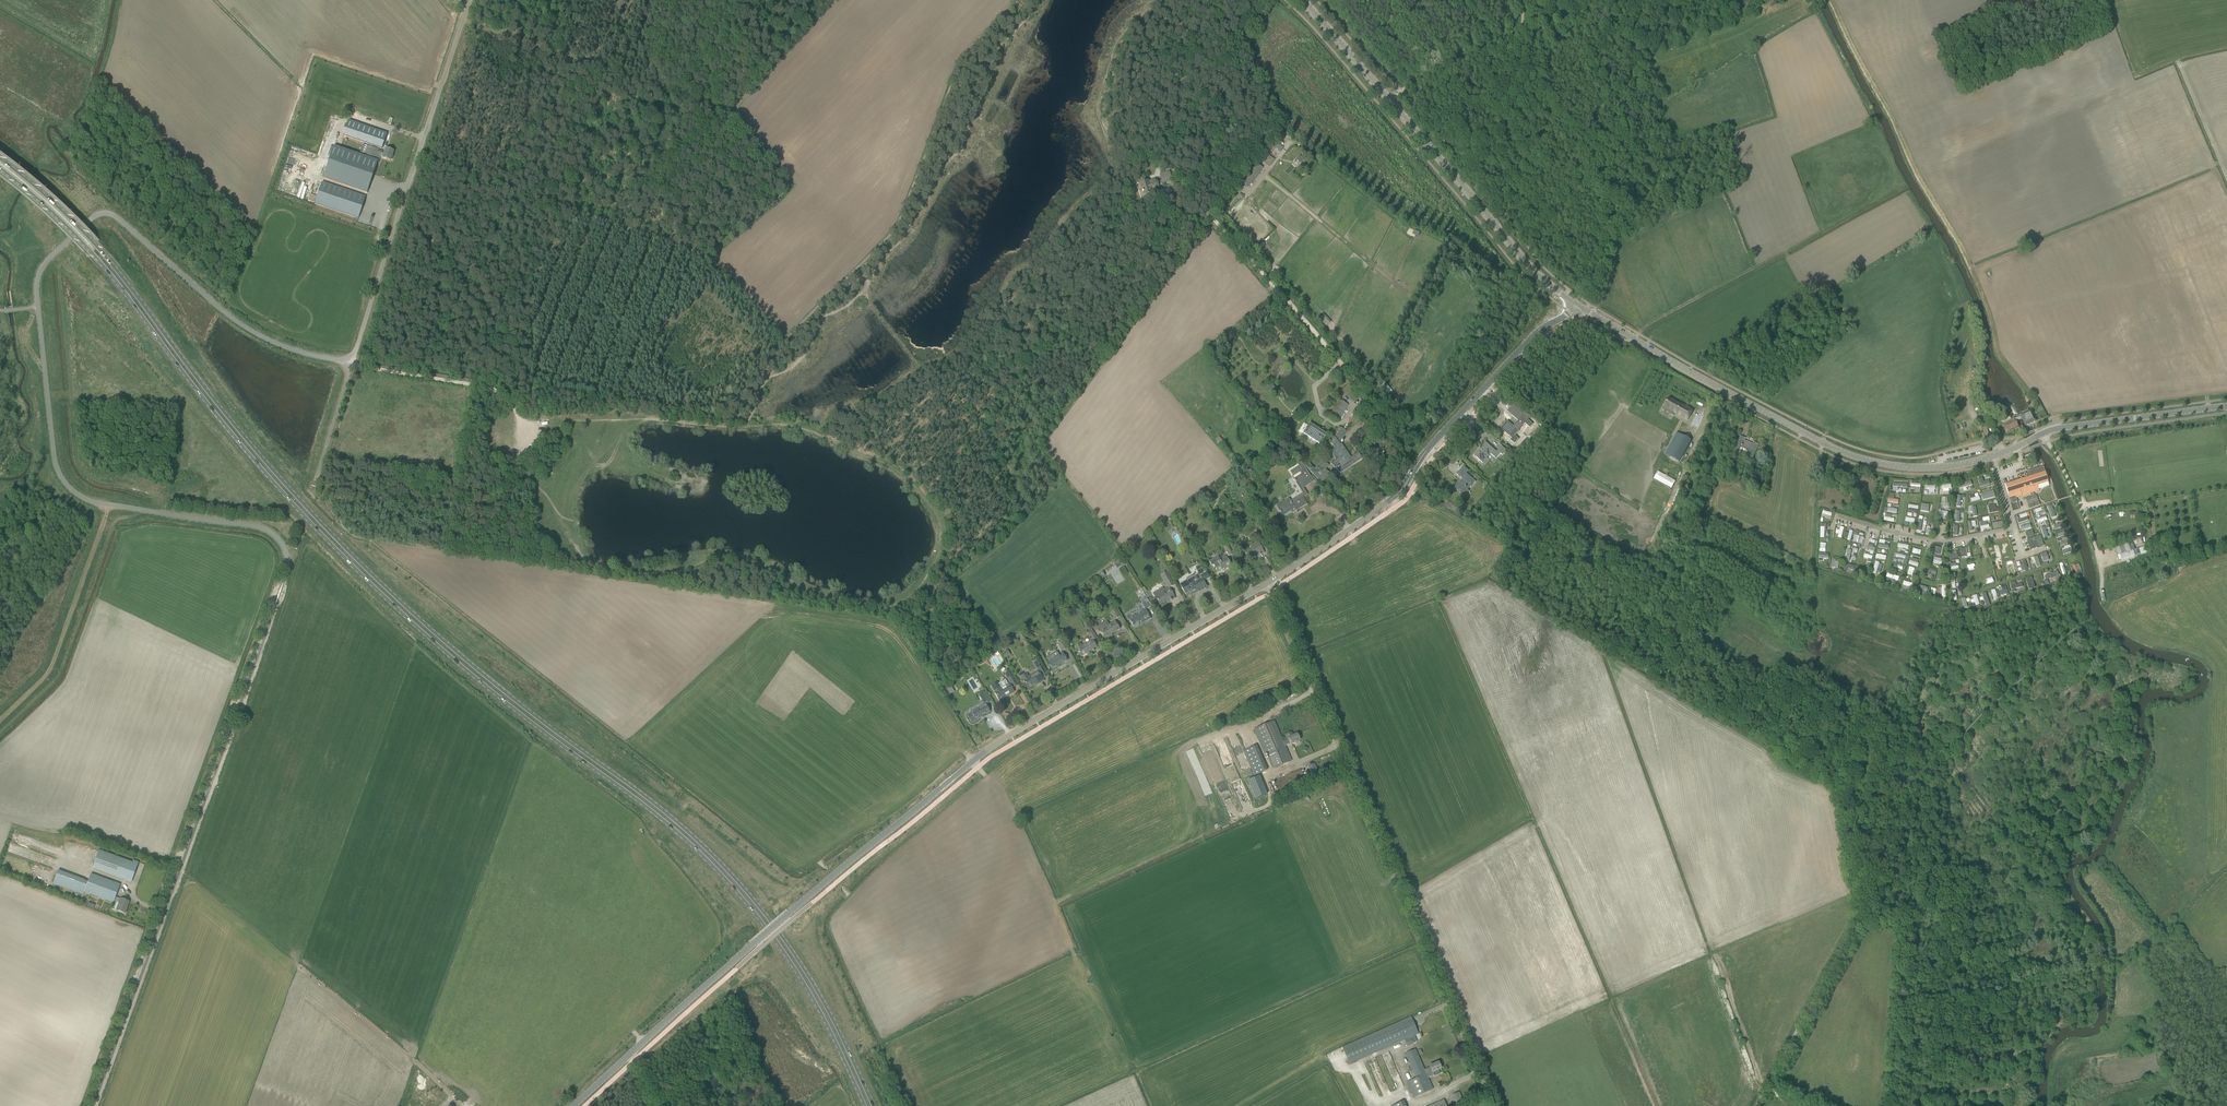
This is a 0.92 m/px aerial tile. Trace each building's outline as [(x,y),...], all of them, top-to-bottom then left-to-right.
[(345,130),(343,136),(382,149),(387,134),(348,121),(345,130)] [(1262,162),(1269,167),(1276,158),(1271,154),(1278,144),(1274,141),(1264,153),(1267,155),(1262,162)] [(334,147),(323,178),(367,193),(377,163),(374,162),(375,160),(363,156),(359,155),(358,154),(339,148),(334,147)] [(381,151),(379,155),(383,157),(382,158),(390,161),(391,160),(392,159),(393,157),(393,156),(392,156),(393,151),(386,149),(384,152),(381,151)] [(1295,159),(1304,166),(1307,163),(1299,155),(1295,159)] [(1255,164),(1241,182),(1248,187),(1262,169),(1255,164)] [(1158,186),(1172,181),(1169,172),(1160,175),(1162,181),(1157,182),(1156,179),(1148,182),(1148,181),(1140,184),(1144,195),(1152,192),(1151,191),(1159,189),(1158,186)] [(321,183),(314,204),(358,218),(365,198),(321,183)] [(1324,315),(1322,317),(1329,324),(1331,322),(1324,315)] [(1384,381),(1378,386),(1390,398),(1395,393),(1384,381)] [(1272,385),(1266,390),(1269,394),(1275,389),(1272,385)] [(1663,407),(1662,409),(1672,415),(1674,413),(1687,420),(1689,418),(1693,410),(1669,397),(1663,407)] [(1340,400),(1329,416),(1337,421),(1348,405),(1340,400)] [(1507,421),(1501,428),(1512,438),(1510,440),(1514,444),(1519,439),(1515,435),(1519,431),(1518,431),(1525,423),(1530,427),(1533,424),(1523,415),(1524,414),(1517,409),(1512,415),(1518,421),(1513,426),(1507,421)] [(2025,426),(2036,421),(2034,418),(2035,417),(2034,414),(2033,415),(2031,411),(2029,412),(2028,411),(2022,413),(2023,415),(2021,416),(2018,418),(2019,420),(2022,419),(2025,426)] [(2003,423),(2007,431),(2018,427),(2014,418),(2003,423)] [(1303,434),(1320,445),(1327,434),(1326,435),(1309,424),(1303,434)] [(1334,436),(1330,443),(1333,444),(1335,448),(1330,452),(1335,459),(1331,463),(1336,469),(1337,468),(1341,472),(1344,470),(1344,469),(1352,463),(1353,465),(1362,459),(1358,453),(1350,459),(1344,449),(1341,444),(1340,445),(1340,444),(1346,431),(1338,427),(1334,436)] [(1674,440),(1667,453),(1679,460),(1691,439),(1683,434),(1678,443),(1674,440)] [(1747,458),(1752,460),(1759,444),(1754,442),(1753,444),(1744,440),(1745,438),(1740,436),(1733,452),(1730,450),(1729,454),(1736,457),(1738,454),(1741,448),(1749,452),(1747,458)] [(1479,461),(1483,465),(1488,459),(1487,458),(1491,454),(1496,458),(1500,453),(1502,455),(1506,451),(1502,446),(1496,452),(1485,442),(1474,455),(1480,460),(1479,461)] [(1305,467),(1321,483),(1330,474),(1325,470),(1329,466),(1323,460),(1314,469),(1309,463),(1305,467)] [(1454,488),(1463,495),(1471,486),(1476,481),(1467,473),(1469,471),(1463,466),(1456,474),(1463,480),(1461,482),(1460,481),(1454,488)] [(2027,472),(2029,477),(2005,484),(2010,500),(2039,491),(2037,486),(2048,482),(2045,471),(2045,472),(2043,467),(2027,472)] [(1300,472),(1301,474),(1294,478),(1295,480),(1295,481),(1295,482),(1296,482),(1301,489),(1308,484),(1305,481),(1311,477),(1310,477),(1305,469),(1300,472)] [(1654,478),(1671,488),(1675,481),(1658,471),(1654,478)] [(1990,485),(1989,480),(1984,481),(1983,477),(1978,478),(1981,487),(1990,485)] [(1907,492),(1908,483),(1894,483),(1894,491),(1907,492)] [(1911,488),(1915,488),(1915,492),(1921,493),(1921,483),(1912,483),(1911,488)] [(1995,490),(1981,494),(1983,500),(1997,496),(1995,490)] [(1890,493),(1889,502),(1900,504),(1900,499),(1895,498),(1896,494),(1890,493)] [(1980,493),(1970,494),(1971,501),(1980,500),(1980,493)] [(1295,511),(1306,504),(1301,495),(1290,502),(1288,499),(1282,503),(1282,502),(1276,505),(1280,511),(1279,512),(1280,513),(1281,512),(1283,515),(1291,511),(1292,513),(1293,512),(1292,509),(1293,508),(1295,511)] [(2038,501),(2038,499),(2039,499),(2038,497),(2037,497),(2036,495),(2026,498),(2028,505),(2038,501)] [(1921,511),(1931,512),(1932,504),(1922,503),(1921,511)] [(1997,511),(1994,504),(1987,506),(1990,514),(1997,511)] [(1978,507),(1978,511),(1982,511),(1983,515),(1987,515),(1986,506),(1978,507)] [(1907,518),(1906,525),(1915,526),(1915,518),(1907,518)] [(2052,523),(2056,530),(2064,526),(2060,519),(2052,523)] [(1830,523),(1821,523),(1821,537),(1830,537),(1830,523)] [(2046,526),(2041,528),(2045,539),(2050,537),(2046,526)] [(1837,528),(1835,536),(1843,538),(1845,528),(1841,527),(1841,529),(1837,528)] [(1846,532),(1845,538),(1852,540),(1854,530),(1850,529),(1850,533),(1846,532)] [(2055,532),(2057,538),(2066,535),(2064,529),(2055,532)] [(2032,530),(2025,533),(2028,539),(2035,537),(2032,530)] [(1856,531),(1853,542),(1863,545),(1866,534),(1856,531)] [(1177,545),(1185,542),(1180,532),(1173,535),(1177,545)] [(2027,540),(2030,550),(2038,548),(2034,537),(2027,540)] [(2066,537),(2058,539),(2060,546),(2069,544),(2066,537)] [(1843,549),(1845,542),(1837,539),(1835,546),(1843,549)] [(1889,550),(1891,545),(1886,544),(1886,541),(1881,539),(1879,547),(1889,550)] [(2130,541),(2114,546),(2117,555),(2120,555),(2121,559),(2135,555),(2133,550),(2130,541)] [(1244,551),(1249,559),(1258,553),(1260,555),(1264,552),(1258,543),(1244,551)] [(1847,553),(1855,554),(1857,545),(1849,543),(1847,553)] [(1224,546),(1229,556),(1233,554),(1227,544),(1224,546)] [(1932,553),(1939,555),(1941,548),(1933,546),(1932,553)] [(1962,557),(1971,556),(1971,552),(1968,552),(1967,548),(1961,549),(1962,557)] [(1950,559),(1959,558),(1958,551),(1949,552),(1950,559)] [(1897,556),(1899,557),(1898,560),(1905,561),(1907,554),(1898,552),(1897,556)] [(2041,554),(2044,562),(2051,560),(2048,552),(2041,554)] [(1830,558),(1830,554),(1820,553),(1819,561),(1824,561),(1824,558),(1830,558)] [(1912,554),(1909,564),(1918,566),(1921,557),(1912,554)] [(1869,555),(1865,563),(1863,562),(1862,564),(1868,567),(1873,557),(1869,555)] [(1209,561),(1212,566),(1214,565),(1218,571),(1223,568),(1224,569),(1231,565),(1226,556),(1220,559),(1218,556),(1209,561)] [(2037,568),(2042,566),(2039,556),(2034,557),(2037,568)] [(1840,568),(1840,559),(1832,558),(1831,567),(1840,568)] [(2027,559),(2017,562),(2020,573),(2029,571),(2027,559)] [(1876,561),(1872,572),(1877,574),(1881,562),(1876,561)] [(2063,562),(2059,563),(2064,576),(2067,575),(2063,562)] [(2079,563),(2072,566),(2077,575),(2083,572),(2079,563)] [(1191,591),(1192,594),(1196,592),(1196,591),(1205,585),(1203,581),(1210,578),(1203,567),(1197,571),(1198,574),(1186,580),(1180,584),(1186,594),(1191,591)] [(1933,572),(1935,572),(1936,569),(1926,567),(1924,574),(1932,575),(1933,572)] [(1163,587),(1153,593),(1160,604),(1169,599),(1170,601),(1175,598),(1169,588),(1174,585),(1166,571),(1160,575),(1167,587),(1164,589),(1163,587)] [(2047,580),(2060,577),(2059,571),(2045,574),(2047,580)] [(1899,581),(1900,577),(1888,572),(1886,580),(1894,583),(1895,579),(1899,581)] [(2026,578),(2030,590),(2039,587),(2035,575),(2026,578)] [(2025,591),(2023,583),(2017,584),(2016,581),(2010,582),(2012,593),(2025,591)] [(1918,592),(1928,594),(1930,587),(1920,584),(1918,592)] [(2000,598),(2008,596),(2007,586),(1999,588),(2000,598)] [(1983,605),(1990,602),(1986,591),(1979,594),(1983,605)] [(1150,619),(1148,614),(1149,613),(1146,609),(1152,606),(1148,599),(1141,603),(1145,609),(1140,612),(1139,610),(1132,614),(1131,613),(1126,617),(1130,623),(1131,623),(1134,627),(1139,624),(1138,624),(1138,623),(1144,619),(1145,621),(1150,619)] [(1110,613),(1114,620),(1120,616),(1116,609),(1110,613)] [(1107,621),(1098,626),(1105,639),(1110,636),(1109,635),(1119,629),(1115,621),(1109,624),(1107,621)] [(1080,643),(1075,646),(1081,656),(1092,650),(1093,652),(1098,649),(1093,641),(1097,638),(1093,632),(1088,635),(1091,640),(1082,645),(1080,643)] [(1057,644),(1062,652),(1067,648),(1063,641),(1057,644)] [(1046,658),(1053,670),(1057,668),(1057,667),(1067,661),(1062,653),(1055,657),(1053,654),(1046,658)] [(1044,681),(1043,679),(1046,677),(1040,668),(1037,669),(1038,672),(1028,678),(1026,674),(1022,677),(1028,687),(1038,681),(1039,683),(1041,683),(1040,682),(1043,681),(1044,681)] [(1009,669),(1004,672),(1011,683),(1015,681),(1009,669)] [(997,683),(992,686),(995,692),(994,693),(999,701),(1006,696),(1009,694),(1010,694),(1014,692),(1009,684),(1001,689),(997,683)] [(951,686),(944,691),(947,696),(949,695),(949,694),(954,691),(951,686)] [(985,692),(980,695),(983,701),(985,704),(986,704),(991,701),(985,692)] [(971,713),(968,715),(972,723),(980,718),(983,716),(982,715),(990,711),(986,704),(985,704),(983,701),(980,703),(982,706),(971,713)] [(1254,730),(1264,754),(1266,754),(1273,769),(1291,761),(1285,746),(1291,743),(1291,744),(1300,740),(1297,734),(1293,736),(1291,733),(1285,735),(1287,739),(1283,741),(1274,721),(1254,730)] [(1243,751),(1254,775),(1267,770),(1257,746),(1243,751)] [(1308,767),(1312,776),(1319,773),(1315,764),(1308,767)] [(1271,782),(1271,784),(1274,783),(1277,791),(1307,778),(1306,775),(1304,776),(1300,769),(1271,782)] [(1259,776),(1248,781),(1255,799),(1267,794),(1259,776)] [(99,850),(92,868),(131,882),(138,862),(133,860),(132,863),(99,850)] [(83,895),(84,892),(83,892),(88,881),(58,870),(53,883),(83,895)] [(115,897),(120,885),(115,883),(90,874),(88,881),(83,892),(84,892),(113,903),(114,901),(115,897)] [(125,913),(129,902),(121,899),(115,897),(114,901),(118,902),(116,910),(125,913)] [(744,989),(756,996),(760,990),(748,982),(744,989)] [(1342,1047),(1349,1064),(1405,1040),(1407,1046),(1408,1046),(1413,1044),(1410,1037),(1418,1034),(1411,1017),(1342,1047)] [(1405,1054),(1403,1054),(1405,1057),(1406,1056),(1406,1057),(1409,1064),(1412,1070),(1415,1078),(1411,1080),(1408,1081),(1414,1097),(1433,1089),(1428,1078),(1434,1075),(1433,1072),(1436,1071),(1441,1069),(1438,1062),(1433,1064),(1429,1065),(1430,1067),(1424,1069),(1415,1049),(1405,1053),(1405,1054)] [(1452,1095),(1456,1104),(1463,1101),(1459,1092),(1452,1095)]
